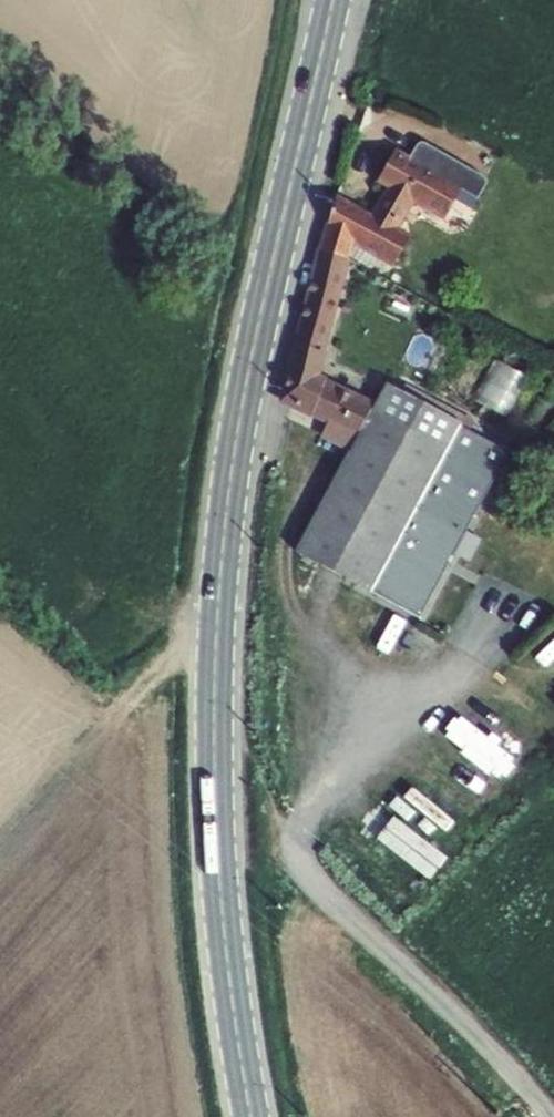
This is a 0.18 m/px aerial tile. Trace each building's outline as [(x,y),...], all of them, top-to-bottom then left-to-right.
[(393,265),(413,233),(401,226),(415,202),(445,218),(456,198),(472,208),(478,197),(479,198),(487,184),(488,181),(488,178),(487,176),(485,174),(483,173),(429,143),(427,141),(424,140),(421,140),(418,142),(417,144),(411,154),(397,146),(378,180),(387,186),(371,211),(338,191),(328,222),(326,221),(318,248),(349,258),(350,255),(354,242),(377,256),(393,265)] [(354,242),(350,255),(371,267),(377,256),(354,242)] [(352,259),(349,258),(318,248),(317,248),(280,400),(312,416),(313,415),(327,422),(322,436),(349,450),(349,448),(351,449),(376,399),(328,377),(329,374),(323,372),(352,259)] [(486,400),(513,411),(530,368),(503,357),(486,400)] [(351,449),(349,448),(349,450),(295,551),(422,619),(512,449),(388,381),(376,399),(351,449)] [(402,815),(386,835),(437,877),(454,856),(402,815)]
